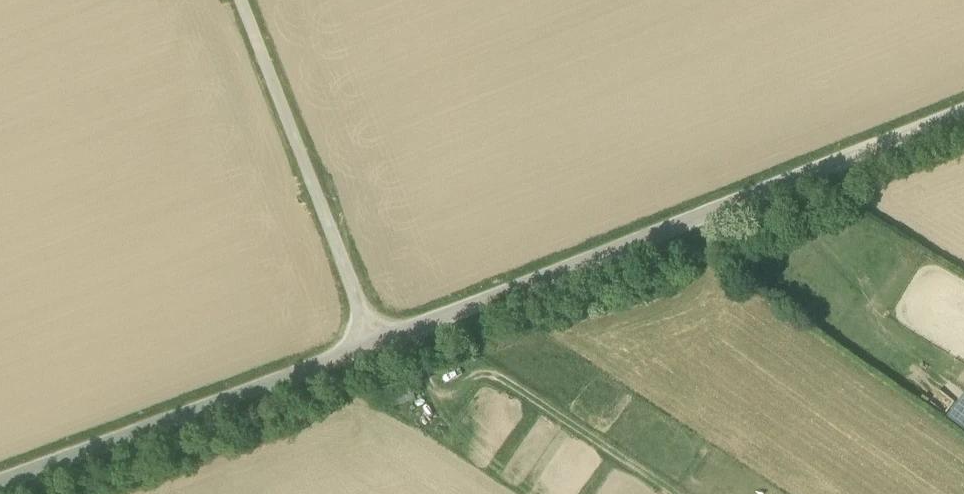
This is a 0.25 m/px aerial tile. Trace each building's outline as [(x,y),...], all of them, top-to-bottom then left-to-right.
[(954,422),(963,429),(963,392),(946,416),(954,422)]
